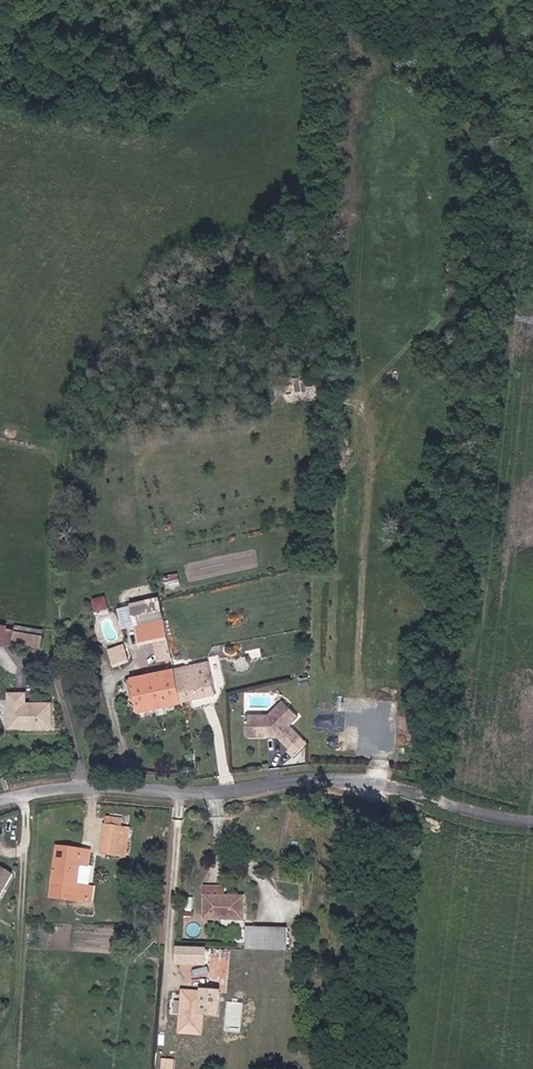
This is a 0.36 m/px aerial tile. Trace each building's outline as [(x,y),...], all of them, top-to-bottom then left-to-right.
[(159,609),(155,590),(126,595),(131,616),(159,609)] [(97,609),(109,606),(107,594),(94,597),(97,609)] [(159,609),(131,616),(134,633),(150,630),(154,650),(167,647),(159,609)] [(0,617),(0,630),(26,632),(27,620),(0,617)] [(122,642),(108,647),(111,659),(126,654),(122,642)] [(176,691),(217,682),(211,650),(170,659),(176,691)] [(134,701),(176,691),(170,659),(159,661),(128,669),(130,679),(132,691),(134,701)] [(130,679),(128,669),(119,671),(121,680),(130,679)] [(123,692),(132,691),(130,679),(121,680),(123,692)] [(292,707),(277,691),(263,704),(244,705),(241,707),(242,723),(245,725),(271,726),(282,738),(293,728),(282,715),(292,707)] [(0,698),(0,715),(3,730),(42,724),(38,702),(14,705),(13,696),(0,698)] [(122,826),(123,818),(104,816),(103,824),(122,826)] [(119,855),(122,826),(103,824),(101,853),(119,855)] [(126,856),(129,827),(122,826),(119,855),(126,856)] [(87,884),(90,849),(57,847),(52,897),(86,900),(87,884)] [(0,863),(0,887),(10,868),(0,863)] [(239,889),(204,892),(204,914),(241,912),(239,889)] [(245,939),(284,940),(285,920),(245,918),(245,939)] [(204,938),(177,937),(176,954),(204,955),(204,938)] [(186,1025),(210,1024),(210,1006),(205,1006),(204,983),(186,983),(186,1025)]
